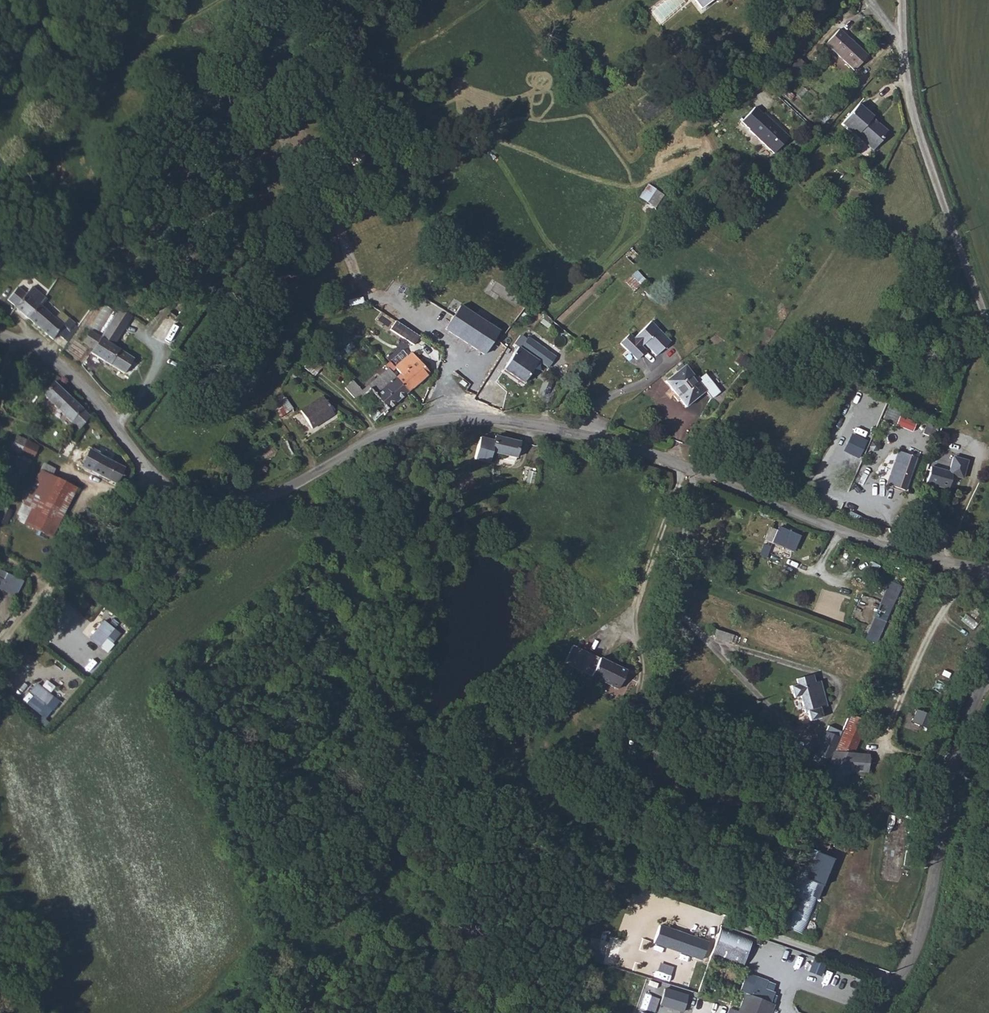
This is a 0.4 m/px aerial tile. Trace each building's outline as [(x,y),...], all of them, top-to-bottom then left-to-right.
[(866,58),(837,30),(823,45),(852,73),(866,58)] [(56,98),(51,107),(57,110),(62,101),(56,98)] [(51,107),(48,105),(42,116),(51,121),(57,110),(51,107)] [(740,124),(775,156),(791,139),(755,108),(740,124)] [(862,145),(870,153),(877,146),(875,144),(882,137),(873,127),(871,129),(865,123),(867,121),(855,108),(835,128),(849,142),(851,140),(859,148),(862,145)] [(867,156),(870,153),(862,145),(859,148),(867,156)] [(640,197),(652,203),(659,189),(648,183),(640,197)] [(72,229),(61,222),(53,233),(65,241),(72,229)] [(62,264),(58,262),(53,269),(58,272),(63,276),(70,267),(63,263),(62,264)] [(625,289),(635,297),(646,284),(633,273),(627,280),(630,283),(625,289)] [(16,304),(28,315),(40,302),(47,294),(35,283),(28,290),(20,283),(9,295),(18,302),(16,304)] [(139,309),(107,290),(103,297),(136,316),(139,309)] [(412,310),(415,305),(402,296),(395,305),(409,314),(412,310)] [(40,302),(28,315),(53,337),(65,324),(40,302)] [(422,310),(415,305),(412,310),(409,314),(415,319),(422,310)] [(102,308),(92,329),(100,333),(110,312),(102,308)] [(92,353),(125,374),(135,359),(113,345),(129,318),(118,311),(103,335),(92,353)] [(450,336),(480,357),(495,337),(497,334),(487,326),(481,334),(456,316),(451,323),(456,327),(450,336)] [(414,333),(403,325),(390,317),(383,326),(408,342),(414,333)] [(641,347),(654,359),(668,345),(656,333),(648,325),(631,342),(639,350),(641,347)] [(556,355),(530,334),(499,372),(517,386),(535,364),(543,371),(556,355)] [(426,371),(409,352),(392,367),(398,373),(392,378),(405,393),(427,373),(426,371)] [(374,421),(405,393),(392,378),(384,370),(364,388),(366,391),(354,402),(373,422),(374,421)] [(664,386),(685,410),(704,394),(710,401),(717,394),(702,376),(694,383),(683,370),(664,386)] [(42,397),(79,430),(91,417),(54,384),(42,397)] [(284,396),(272,409),(282,418),(294,406),(284,396)] [(332,417),(319,400),(297,416),(310,433),(332,417)] [(884,420),(898,424),(902,407),(888,404),(884,420)] [(897,424),(913,431),(917,422),(901,415),(897,424)] [(952,428),(944,424),(940,434),(949,438),(952,428)] [(16,434),(10,449),(33,459),(40,444),(16,434)] [(115,483),(123,467),(119,466),(70,441),(65,438),(57,453),(115,483)] [(503,462),(513,464),(513,463),(518,453),(518,445),(493,440),(492,444),(489,457),(503,460),(503,462)] [(488,466),(489,457),(492,444),(477,441),(473,463),(488,466)] [(861,446),(850,441),(845,452),(856,457),(861,446)] [(918,456),(899,449),(884,484),(905,492),(918,456)] [(948,470),(926,465),(921,486),(947,492),(951,475),(963,478),(968,460),(952,456),(948,470)] [(10,469),(24,475),(29,465),(15,458),(10,469)] [(54,537),(77,485),(53,474),(56,468),(42,462),(16,520),(54,537)] [(3,510),(0,520),(0,526),(9,528),(13,513),(3,510)] [(793,548),(799,533),(787,528),(785,531),(777,528),(772,540),(793,548)] [(0,571),(0,581),(16,587),(20,579),(0,571)] [(888,580),(867,638),(879,643),(901,584),(888,580)] [(100,645),(115,628),(105,619),(90,637),(100,645)] [(718,630),(716,639),(735,643),(737,634),(718,630)] [(572,644),(563,664),(590,676),(599,657),(572,644)] [(599,657),(590,676),(617,689),(626,669),(599,657)] [(800,680),(801,684),(794,686),(797,698),(804,697),(808,712),(810,711),(813,721),(826,718),(823,708),(829,706),(822,682),(817,683),(815,676),(800,680)] [(23,700),(47,718),(61,699),(36,682),(23,700)] [(911,723),(934,729),(937,715),(915,709),(911,723)] [(835,754),(854,756),(869,724),(853,717),(835,754)] [(831,761),(841,739),(827,732),(823,741),(825,741),(822,748),(820,747),(817,755),(831,761)] [(821,784),(841,794),(850,774),(867,776),(869,757),(854,756),(835,754),(821,784)] [(789,889),(817,899),(838,846),(811,835),(789,889)] [(803,936),(817,899),(789,889),(775,925),(803,936)] [(699,935),(632,914),(625,936),(650,944),(692,958),(699,935)] [(715,940),(711,953),(745,964),(753,939),(719,928),(715,940)] [(711,953),(715,940),(699,935),(692,958),(708,962),(711,953)] [(813,959),(809,971),(822,975),(825,963),(813,959)] [(767,984),(755,979),(752,987),(764,992),(767,984)] [(752,987),(738,982),(735,991),(770,1005),(774,996),(764,992),(752,987)] [(745,995),(738,1012),(771,1012),(773,1007),(745,995)] [(718,1008),(703,1003),(699,1012),(716,1012),(718,1008)]
